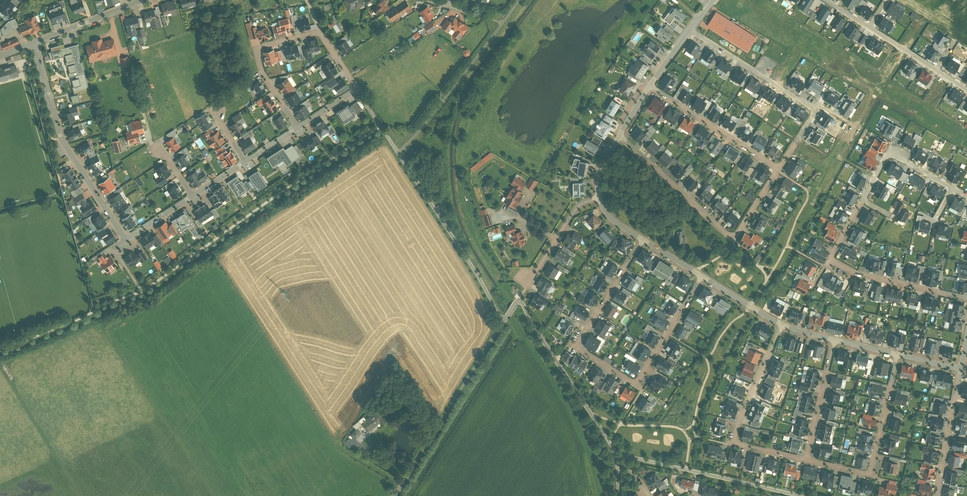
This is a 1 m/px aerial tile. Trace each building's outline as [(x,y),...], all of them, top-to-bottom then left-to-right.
[(0,5),(0,10),(6,15),(8,13),(9,13),(12,9),(11,9),(14,6),(14,5),(10,2),(8,0),(5,0),(4,2),(3,1),(0,5)] [(75,13),(85,9),(81,0),(70,0),(75,13)] [(183,12),(194,9),(196,13),(199,12),(196,3),(195,3),(194,0),(179,0),(183,12)] [(341,1),(349,15),(365,4),(363,0),(343,0),(341,1)] [(369,8),(376,18),(389,8),(383,0),(381,0),(369,8)] [(814,0),(813,0),(805,0),(800,7),(806,11),(808,8),(814,0)] [(843,3),(852,8),(854,4),(857,0),(845,0),(843,3)] [(858,7),(861,9),(863,5),(865,6),(867,2),(864,0),(862,0),(858,7)] [(173,1),(161,5),(163,14),(171,12),(172,17),(177,15),(173,1)] [(413,11),(406,2),(396,9),(403,18),(413,11)] [(67,19),(61,4),(59,5),(59,3),(49,7),(49,8),(48,9),(54,24),(67,19)] [(893,4),(887,12),(899,21),(905,12),(893,4)] [(865,6),(863,5),(861,9),(858,13),(867,19),(872,10),(865,6)] [(426,7),(419,12),(426,22),(433,17),(426,7)] [(823,22),(830,11),(824,7),(818,15),(817,17),(823,22)] [(396,8),(387,14),(392,21),(401,15),(396,9),(396,8)] [(818,15),(808,8),(806,11),(805,13),(816,20),(817,17),(818,15)] [(674,9),(670,15),(681,22),(685,16),(674,9)] [(153,10),(143,13),(145,22),(149,22),(151,30),(158,28),(153,10)] [(757,39),(716,13),(707,27),(748,53),(757,39)] [(148,45),(139,14),(122,19),(128,39),(138,35),(142,47),(148,45)] [(296,15),(290,16),(292,25),(298,23),(297,21),(298,21),(296,15)] [(35,16),(30,18),(31,19),(26,21),(27,24),(22,26),(25,32),(25,34),(30,31),(31,32),(35,30),(35,31),(40,29),(39,27),(39,26),(38,23),(37,23),(35,16)] [(451,22),(446,20),(441,28),(448,32),(450,28),(455,31),(453,35),(460,39),(469,26),(454,17),(451,22)] [(879,26),(888,32),(894,24),(885,17),(879,26)] [(8,21),(1,29),(4,37),(13,27),(19,28),(15,18),(8,21)] [(298,21),(297,21),(298,23),(300,30),(310,28),(307,18),(298,21)] [(840,32),(846,22),(840,18),(833,28),(840,32)] [(287,19),(279,21),(280,25),(283,24),(284,27),(289,26),(287,19)] [(342,29),(338,22),(335,24),(333,20),(326,24),(329,28),(332,26),(336,33),(342,29)] [(436,27),(432,21),(423,28),(428,34),(436,27)] [(858,31),(859,29),(851,23),(844,34),(853,39),(853,38),(858,31)] [(280,25),(273,27),(275,37),(286,34),(284,27),(283,24),(280,25)] [(256,31),(255,27),(247,29),(248,34),(252,33),(253,38),(258,36),(257,31),(256,31)] [(671,35),(660,27),(655,33),(666,41),(671,35)] [(267,28),(257,31),(258,36),(259,40),(262,39),(263,40),(267,39),(266,38),(269,37),(267,28)] [(867,37),(858,31),(853,38),(862,44),(867,37)] [(948,40),(939,34),(934,43),(943,48),(948,40)] [(17,38),(3,44),(5,49),(19,43),(17,38)] [(877,42),(872,38),(867,46),(872,50),(877,42)] [(91,45),(85,47),(89,62),(116,55),(112,39),(101,42),(100,39),(90,41),(91,45)] [(317,39),(308,41),(309,49),(310,51),(311,51),(319,49),(317,39)] [(651,40),(644,49),(653,56),(660,46),(651,40)] [(700,46),(692,41),(687,49),(695,54),(698,50),(700,46)] [(344,42),(338,46),(343,54),(349,49),(344,42)] [(882,45),(877,42),(872,50),(877,53),(882,45)] [(75,44),(48,52),(50,59),(62,56),(73,93),(88,88),(75,44)] [(290,46),(293,58),(295,57),(295,56),(299,55),(299,53),(297,45),(292,46),(292,45),(290,46)] [(293,58),(290,46),(289,46),(289,47),(284,48),(285,50),(287,58),(290,57),(290,58),(293,58)] [(309,49),(308,49),(308,48),(304,50),(306,58),(312,57),(311,51),(310,51),(309,49)] [(466,57),(471,52),(466,48),(461,53),(466,57)] [(939,53),(930,48),(925,57),(934,62),(939,53)] [(716,55),(708,49),(702,57),(710,63),(713,58),(716,55)] [(265,65),(277,61),(274,50),(262,53),(265,65)] [(702,53),(698,50),(695,54),(693,57),(697,60),(702,53)] [(127,57),(120,59),(122,68),(129,66),(127,57)] [(327,64),(323,58),(316,63),(320,69),(322,68),(321,67),(327,64)] [(717,61),(713,58),(710,63),(708,65),(712,68),(717,61)] [(959,64),(951,58),(945,68),(954,74),(957,70),(960,64),(959,64)] [(634,65),(645,73),(649,67),(637,59),(634,65)] [(731,65),(722,59),(717,67),(724,71),(726,73),(728,70),(731,65)] [(327,64),(321,67),(322,68),(327,76),(336,71),(334,68),(335,67),(334,65),(333,64),(332,64),(330,61),(327,64)] [(911,77),(917,67),(909,62),(903,72),(911,77)] [(960,62),(959,64),(960,64),(957,70),(960,72),(965,65),(960,62)] [(645,73),(634,65),(630,70),(641,78),(645,73)] [(16,77),(14,70),(8,72),(6,67),(0,69),(0,81),(16,77)] [(746,74),(737,68),(731,78),(740,83),(744,76),(746,74)] [(731,72),(728,70),(726,73),(724,71),(720,76),(726,80),(731,72)] [(932,75),(923,70),(917,79),(926,85),(930,79),(932,75)] [(795,77),(797,78),(799,75),(794,72),(790,79),(793,81),(795,77)] [(666,74),(660,85),(668,90),(675,80),(666,74)] [(684,80),(689,83),(693,78),(687,75),(684,80)] [(334,77),(326,82),(331,89),(334,87),(333,85),(337,82),(334,77)] [(797,78),(795,77),(793,81),(790,85),(799,91),(804,82),(797,78)] [(254,78),(246,83),(249,87),(251,86),(250,86),(252,85),(256,82),(254,78)] [(337,82),(333,85),(334,87),(339,93),(348,87),(342,78),(337,82)] [(617,91),(628,96),(635,83),(625,78),(617,91)] [(761,84),(753,78),(747,86),(755,92),(761,84)] [(807,90),(812,93),(819,82),(814,79),(811,83),(807,90)] [(286,80),(278,85),(283,92),(291,87),(286,80)] [(260,84),(258,81),(256,82),(252,85),(250,86),(251,86),(253,89),(252,90),(254,93),(257,96),(265,91),(263,87),(264,87),(262,84),(260,84)] [(824,85),(819,82),(812,93),(817,96),(821,89),(824,85)] [(678,91),(681,93),(683,89),(685,91),(688,87),(682,83),(678,91)] [(295,88),(288,93),(290,96),(296,93),(298,92),(295,88)] [(777,94),(768,88),(764,94),(763,97),(771,102),(777,94)] [(681,93),(678,97),(686,102),(687,102),(688,101),(689,99),(689,98),(691,95),(685,91),(683,89),(681,93)] [(965,96),(955,90),(949,99),(960,105),(965,96)] [(838,96),(830,91),(824,100),(835,107),(838,103),(835,101),(838,96)] [(764,94),(761,92),(756,99),(760,101),(763,97),(764,94)] [(290,96),(287,99),(291,106),(293,104),(295,103),(295,104),(298,101),(300,100),(296,93),(290,96)] [(77,94),(69,96),(71,104),(79,102),(77,94)] [(263,97),(256,101),(259,106),(262,104),(267,101),(264,97),(264,96),(263,97)] [(612,100),(620,104),(622,100),(615,96),(612,100)] [(790,102),(781,96),(776,105),(785,110),(788,105),(790,102)] [(657,113),(662,106),(664,103),(654,97),(648,107),(657,113)] [(267,101),(262,104),(268,112),(268,113),(276,108),(276,107),(274,104),(275,104),(273,101),(272,101),(271,98),(270,98),(267,101)] [(697,98),(692,106),(701,112),(704,108),(706,104),(704,102),(697,98)] [(858,103),(850,98),(842,109),(849,115),(858,103)] [(706,99),(704,102),(706,104),(704,108),(707,110),(712,102),(706,99)] [(620,105),(611,100),(605,111),(613,116),(620,105)] [(357,101),(336,114),(342,123),(363,110),(357,101)] [(707,110),(711,112),(713,109),(714,110),(717,105),(712,102),(707,110)] [(791,107),(788,105),(785,110),(783,112),(787,115),(791,107)] [(68,113),(62,115),(64,125),(75,122),(74,116),(78,114),(76,106),(67,109),(68,113)] [(657,113),(657,114),(661,116),(663,113),(666,109),(662,106),(657,113)] [(303,107),(295,111),(300,119),(308,114),(303,107)] [(793,115),(797,109),(793,107),(788,114),(792,116),(793,115)] [(807,113),(798,107),(797,109),(793,115),(802,120),(807,113)] [(664,118),(669,121),(675,111),(673,109),(672,110),(670,108),(666,115),(664,117),(664,118)] [(711,112),(708,116),(716,121),(721,114),(714,110),(713,109),(711,112)] [(675,111),(669,121),(674,124),(676,121),(680,115),(677,113),(678,112),(675,111)] [(834,119),(824,112),(815,125),(826,132),(834,119)] [(205,113),(195,119),(199,125),(209,118),(207,116),(205,113)] [(239,113),(232,117),(234,121),(235,122),(239,120),(240,122),(244,120),(239,113)] [(276,113),(269,118),(270,120),(271,122),(273,120),(279,116),(276,113)] [(279,116),(273,120),(278,128),(286,123),(285,120),(285,119),(284,120),(284,119),(283,118),(284,118),(283,117),(283,118),(281,115),(279,116)] [(591,133),(604,141),(612,127),(610,125),(613,120),(605,115),(602,119),(600,118),(591,133)] [(727,117),(722,125),(731,131),(736,122),(727,117)] [(209,118),(199,125),(203,131),(213,124),(211,121),(209,118)] [(685,118),(680,126),(683,128),(683,129),(685,130),(686,130),(689,132),(693,126),(694,124),(691,122),(692,121),(688,119),(688,120),(685,118)] [(235,122),(230,126),(232,129),(234,132),(236,135),(245,130),(240,122),(239,120),(235,122)] [(323,120),(320,122),(320,121),(317,124),(315,126),(320,135),(326,131),(329,129),(327,127),(323,120)] [(737,128),(741,130),(743,127),(743,128),(746,123),(742,120),(737,128)] [(888,133),(893,124),(885,120),(880,130),(887,134),(888,133)] [(137,121),(132,122),(133,123),(130,124),(132,131),(133,134),(139,133),(144,131),(141,121),(137,122),(137,121)] [(336,132),(331,124),(327,127),(329,129),(326,131),(330,136),(335,132),(336,132)] [(902,129),(893,124),(888,133),(900,139),(903,133),(900,132),(902,129)] [(78,126),(66,132),(71,141),(82,135),(78,126)] [(689,132),(688,133),(691,135),(696,128),(693,126),(689,132)] [(638,127),(631,135),(639,142),(642,138),(646,134),(645,134),(638,127)] [(700,127),(695,136),(702,140),(703,141),(705,139),(709,132),(700,127)] [(741,130),(738,135),(746,141),(751,133),(749,131),(749,130),(746,128),(746,129),(743,128),(743,127),(741,130)] [(212,128),(205,133),(207,137),(208,136),(214,133),(214,132),(212,128)] [(819,128),(816,131),(824,136),(826,132),(819,128)] [(174,129),(166,134),(169,139),(173,137),(172,136),(176,134),(174,129)] [(753,137),(755,139),(758,135),(759,135),(761,132),(757,129),(753,137)] [(816,131),(813,129),(808,138),(818,144),(824,136),(816,131)] [(253,136),(249,130),(242,135),(245,140),(249,137),(249,138),(253,136)] [(139,133),(133,134),(132,131),(127,133),(129,143),(140,140),(138,134),(139,133)] [(648,131),(645,134),(646,134),(642,138),(646,141),(652,134),(648,131)] [(219,134),(218,132),(214,134),(209,137),(210,139),(207,141),(209,144),(211,146),(214,144),(215,147),(224,141),(222,138),(219,134)] [(916,134),(913,139),(915,140),(914,142),(918,144),(922,137),(916,134)] [(317,135),(312,138),(313,140),(313,141),(316,144),(316,145),(321,142),(317,135)] [(708,142),(711,144),(715,138),(717,140),(718,138),(713,135),(709,141),(708,142)] [(755,139),(752,144),(761,150),(767,141),(759,135),(758,135),(755,139)] [(310,136),(308,138),(307,137),(303,140),(304,140),(301,142),(306,150),(310,148),(311,149),(314,147),(313,146),(316,145),(316,144),(313,141),(313,140),(312,138),(310,136)] [(888,142),(879,136),(875,143),(884,149),(888,142)] [(913,139),(906,136),(902,144),(911,148),(914,142),(915,140),(913,139)] [(169,139),(166,142),(168,145),(167,145),(169,149),(170,148),(172,151),(179,147),(177,144),(178,143),(176,140),(175,140),(173,137),(169,139)] [(245,140),(241,143),(247,152),(253,148),(255,147),(249,138),(249,137),(245,140)] [(711,144),(708,148),(717,154),(723,144),(717,140),(715,138),(711,144)] [(768,145),(771,148),(772,146),(776,141),(772,138),(768,145)] [(709,141),(705,139),(703,141),(702,140),(699,145),(704,148),(708,142),(709,141)] [(119,140),(113,142),(114,145),(116,153),(122,151),(119,140)] [(598,147),(587,140),(583,146),(594,153),(598,147)] [(646,148),(653,154),(660,147),(653,141),(646,148)] [(87,143),(78,149),(81,154),(91,148),(87,143)] [(292,145),(285,150),(293,162),(300,157),(292,145)] [(213,151),(223,168),(235,161),(230,151),(226,153),(221,146),(213,151)] [(730,146),(724,154),(734,161),(735,159),(738,154),(739,153),(730,146)] [(771,148),(767,154),(770,156),(774,158),(777,160),(782,152),(779,150),(776,147),(775,148),(772,146),(771,148)] [(286,165),(293,162),(285,150),(283,147),(274,152),(266,157),(272,167),(283,160),(286,165)] [(928,155),(920,150),(915,159),(923,163),(926,158),(928,155)] [(473,171),(494,155),(491,152),(470,168),(473,171)] [(659,159),(666,166),(673,158),(666,152),(659,159)] [(868,153),(862,163),(872,168),(877,158),(868,153)] [(184,155),(177,160),(182,167),(189,163),(184,155)] [(745,155),(738,166),(742,168),(741,169),(746,173),(747,173),(751,168),(750,168),(749,167),(753,160),(745,155)] [(678,158),(676,160),(673,158),(670,162),(674,165),(669,170),(670,171),(680,159),(678,158)] [(946,163),(937,158),(931,168),(940,173),(946,163)] [(799,159),(796,164),(801,167),(803,168),(806,163),(799,159)] [(590,163),(578,161),(575,176),(588,177),(590,163)] [(792,161),(785,171),(795,177),(801,167),(796,164),(792,161)] [(58,166),(61,172),(69,169),(66,162),(58,166)] [(898,178),(903,171),(903,169),(892,163),(887,172),(898,178)] [(99,171),(94,164),(89,168),(93,175),(99,171)] [(164,164),(156,170),(160,177),(162,179),(164,177),(170,173),(166,168),(164,164)] [(678,164),(671,171),(679,178),(683,173),(685,170),(678,164)] [(758,171),(755,176),(756,177),(763,181),(770,171),(761,165),(758,171)] [(689,166),(685,170),(683,173),(687,176),(693,169),(689,166)] [(751,167),(750,168),(751,168),(747,173),(746,173),(745,174),(749,176),(754,169),(751,167)] [(77,177),(71,168),(61,174),(67,183),(77,177)] [(962,173),(953,168),(948,177),(956,182),(962,173)] [(755,179),(756,177),(755,176),(758,171),(754,169),(749,176),(755,179)] [(196,170),(187,176),(194,185),(207,176),(203,171),(198,174),(196,170)] [(226,182),(235,197),(236,197),(246,191),(249,191),(251,189),(254,189),(256,192),(262,188),(260,189),(266,185),(263,179),(261,176),(260,174),(258,170),(257,170),(247,176),(248,180),(246,182),(246,180),(241,183),(241,180),(238,181),(238,179),(236,176),(226,182)] [(853,183),(861,186),(865,178),(860,176),(862,172),(860,171),(853,183)] [(909,175),(903,171),(898,178),(905,182),(909,175)] [(99,182),(109,176),(108,173),(97,179),(99,182)] [(910,182),(915,175),(911,173),(907,180),(910,182)] [(924,180),(915,175),(910,182),(920,188),(924,180)] [(82,186),(77,177),(67,183),(72,192),(82,186)] [(164,177),(162,179),(160,177),(156,180),(159,185),(160,186),(167,181),(164,177)] [(516,186),(521,189),(525,183),(521,181),(522,180),(518,178),(518,179),(516,177),(512,184),(516,186)] [(690,177),(684,184),(691,191),(692,189),(697,184),(690,177)] [(99,184),(105,193),(115,187),(109,178),(99,184)] [(135,180),(139,186),(143,183),(139,178),(135,180)] [(537,182),(532,178),(527,186),(533,189),(537,182)] [(701,187),(704,190),(706,189),(707,190),(709,189),(712,186),(706,181),(702,186),(701,187)] [(784,181),(781,185),(786,188),(785,189),(788,191),(792,186),(784,181)] [(698,182),(697,184),(692,189),(696,192),(701,187),(702,186),(698,182)] [(167,189),(173,198),(182,192),(176,183),(167,189)] [(583,183),(572,183),(572,196),(583,196),(583,183)] [(777,183),(772,191),(781,196),(785,189),(786,188),(781,185),(777,183)] [(887,184),(885,188),(888,190),(892,192),(895,188),(887,184)] [(885,188),(880,185),(875,194),(883,199),(888,190),(885,188)] [(933,185),(929,193),(939,199),(944,191),(933,185)] [(222,186),(213,191),(220,202),(225,199),(227,202),(227,201),(230,199),(223,187),(222,186)] [(521,189),(516,186),(512,191),(511,190),(507,197),(508,198),(506,202),(514,207),(516,203),(517,204),(522,197),(521,196),(523,192),(520,191),(521,189)] [(844,197),(853,203),(859,193),(850,188),(844,197)] [(704,190),(699,196),(705,202),(712,195),(707,190),(706,189),(704,190)] [(81,193),(73,198),(77,205),(79,204),(80,205),(86,201),(81,193)] [(119,193),(109,199),(112,204),(111,204),(113,206),(123,200),(119,193)] [(748,193),(745,197),(753,202),(755,198),(748,193)] [(213,197),(212,195),(208,198),(212,205),(216,202),(213,197)] [(955,195),(949,205),(959,210),(962,205),(964,200),(955,195)] [(710,204),(713,207),(719,200),(716,197),(710,204)] [(776,197),(772,202),(776,204),(776,205),(779,206),(782,201),(776,197)] [(91,199),(81,206),(86,214),(96,207),(91,199)] [(713,207),(712,207),(714,209),(714,210),(716,212),(717,212),(720,214),(727,206),(725,204),(725,203),(722,201),(719,199),(719,200),(713,207)] [(765,205),(763,208),(771,213),(776,205),(776,204),(772,202),(768,199),(766,202),(765,202),(764,204),(765,205)] [(123,200),(113,206),(115,209),(115,208),(118,213),(128,206),(123,200)] [(843,209),(844,210),(846,205),(846,204),(839,200),(839,201),(838,201),(836,205),(839,207),(843,209)] [(210,211),(207,205),(205,206),(204,205),(201,207),(202,208),(201,208),(207,218),(212,214),(210,211)] [(966,208),(962,205),(959,210),(958,213),(962,215),(966,208)] [(900,206),(895,216),(906,220),(910,211),(900,206)] [(510,207),(508,211),(515,215),(517,212),(510,207)] [(839,207),(833,218),(835,219),(839,222),(840,221),(842,222),(843,220),(845,220),(846,217),(845,216),(847,213),(843,211),(843,209),(839,207)] [(207,218),(201,208),(200,209),(199,208),(196,210),(197,212),(195,213),(199,218),(201,221),(207,218)] [(215,208),(210,211),(212,214),(215,218),(219,215),(217,211),(215,208)] [(484,210),(480,211),(484,227),(491,225),(488,214),(486,214),(484,210)] [(722,217),(725,220),(731,213),(728,210),(722,217)] [(864,210),(860,219),(868,224),(873,215),(870,213),(864,210)] [(190,222),(183,212),(170,220),(177,231),(190,222)] [(725,220),(727,222),(727,223),(729,225),(730,225),(732,227),(739,219),(731,213),(725,220)] [(106,223),(100,214),(92,219),(93,221),(98,229),(106,223)] [(122,220),(128,229),(136,223),(130,214),(122,220)] [(601,222),(594,214),(590,218),(587,221),(594,229),(601,222)] [(757,215),(750,225),(759,230),(762,225),(764,226),(767,222),(765,221),(759,217),(757,215)] [(199,218),(194,221),(199,227),(200,226),(203,224),(201,221),(199,218)] [(923,222),(920,221),(918,231),(928,233),(931,223),(923,222)] [(951,227),(939,224),(938,228),(936,237),(939,238),(940,236),(948,238),(951,227)] [(512,234),(516,233),(514,225),(504,228),(506,234),(512,232),(512,234)] [(493,232),(488,232),(489,241),(494,240),(494,238),(495,238),(495,235),(500,234),(499,227),(492,228),(493,232)] [(104,228),(96,233),(100,239),(103,237),(102,235),(106,233),(104,228)] [(614,237),(606,228),(598,234),(607,243),(614,237)] [(828,230),(825,236),(833,241),(838,232),(834,230),(830,228),(828,230)] [(852,234),(849,239),(850,239),(854,241),(858,243),(864,233),(855,228),(854,231),(853,230),(852,234)] [(106,233),(102,235),(103,237),(107,244),(116,238),(110,230),(106,233)] [(683,231),(676,230),(674,242),(682,243),(683,231)] [(512,234),(511,234),(515,247),(525,245),(521,231),(516,233),(512,234)] [(571,237),(567,235),(562,244),(571,249),(575,243),(577,244),(581,237),(574,233),(571,237)] [(150,234),(147,235),(147,234),(143,237),(144,237),(141,239),(147,248),(154,243),(156,242),(152,237),(150,234)] [(161,242),(156,234),(152,237),(156,242),(154,243),(155,246),(161,242)] [(745,234),(740,242),(748,247),(754,239),(745,234)] [(632,244),(622,238),(619,242),(616,248),(626,254),(632,244)] [(812,246),(816,248),(817,245),(821,247),(824,242),(817,238),(812,246)] [(619,242),(616,240),(611,248),(615,250),(616,248),(619,242)] [(816,248),(812,255),(822,260),(828,251),(821,247),(817,245),(816,248)] [(853,245),(851,249),(857,252),(857,253),(859,254),(861,250),(856,247),(853,245)] [(845,246),(841,253),(853,260),(857,253),(857,252),(851,249),(845,246)] [(173,249),(168,251),(170,258),(176,256),(173,249)] [(559,249),(553,258),(565,266),(571,256),(559,249)] [(652,256),(642,249),(636,259),(646,265),(652,256)] [(141,251),(137,254),(138,256),(140,259),(141,261),(146,258),(141,251)] [(134,252),(131,253),(131,252),(127,255),(127,256),(125,257),(131,265),(135,263),(134,262),(140,259),(138,256),(137,254),(136,255),(134,252)] [(104,254),(97,258),(96,259),(97,259),(100,263),(100,264),(101,263),(101,262),(105,260),(108,258),(105,254),(105,253),(104,253),(104,254)] [(117,265),(111,256),(110,256),(108,258),(105,260),(101,262),(101,263),(107,271),(107,272),(107,271),(116,265),(116,266),(117,265)] [(868,259),(866,267),(870,268),(870,269),(874,270),(874,269),(878,270),(878,268),(880,262),(879,261),(876,261),(876,260),(872,259),(872,260),(868,259)] [(880,262),(878,268),(884,269),(886,261),(880,259),(879,261),(880,262)] [(157,269),(161,266),(156,260),(153,262),(157,269)] [(890,260),(886,274),(894,276),(895,272),(899,273),(900,267),(896,266),(897,262),(890,260)] [(612,264),(608,261),(602,271),(612,277),(618,268),(612,264)] [(653,272),(660,276),(666,265),(660,261),(653,272)] [(805,265),(802,271),(803,272),(806,274),(806,273),(811,276),(812,276),(814,273),(816,270),(815,270),(817,267),(808,262),(806,265),(805,265)] [(556,269),(549,264),(543,272),(553,279),(559,270),(556,269)] [(966,273),(966,265),(960,264),(959,272),(966,273)] [(673,269),(666,265),(660,276),(666,280),(673,269)] [(907,266),(905,278),(916,281),(918,273),(919,269),(918,268),(915,268),(916,267),(910,266),(910,267),(907,266)] [(925,275),(923,283),(936,286),(937,279),(939,272),(936,272),(927,270),(926,269),(926,270),(925,275)] [(800,279),(802,281),(805,277),(802,275),(797,273),(794,279),(799,282),(800,279)] [(676,285),(681,278),(676,274),(670,283),(676,286),(676,285)] [(598,278),(593,286),(601,291),(607,282),(603,280),(603,279),(596,275),(595,277),(598,278)] [(623,283),(631,288),(636,280),(628,275),(623,283)] [(825,285),(831,288),(836,279),(835,278),(836,277),(833,276),(832,277),(829,275),(826,281),(824,285),(825,285)] [(692,282),(682,276),(681,278),(676,285),(686,291),(692,282)] [(553,285),(541,278),(536,286),(541,289),(548,293),(553,285)] [(799,282),(795,288),(804,293),(809,284),(802,281),(800,279),(799,282)] [(836,279),(831,288),(837,291),(838,292),(840,288),(843,283),(841,282),(841,280),(838,279),(836,279)] [(855,280),(853,290),(863,292),(864,287),(865,282),(862,282),(862,281),(858,280),(858,281),(855,280)] [(957,289),(966,291),(966,282),(965,282),(959,281),(957,289)] [(713,294),(703,288),(698,297),(705,302),(707,303),(710,298),(713,294)] [(885,299),(892,300),(894,290),(893,289),(890,288),(890,289),(887,289),(886,295),(885,299)] [(548,293),(541,289),(539,292),(547,297),(549,294),(548,293)] [(894,290),(892,300),(898,302),(899,302),(900,298),(901,292),(899,292),(899,290),(896,289),(896,290),(894,290)] [(585,297),(584,299),(587,301),(593,305),(598,296),(589,290),(585,297)] [(621,293),(618,291),(613,299),(621,304),(626,296),(621,293)] [(795,291),(792,297),(798,300),(801,294),(795,291)] [(908,293),(905,302),(917,305),(918,301),(919,296),(915,295),(915,294),(912,293),(911,294),(908,293)] [(584,305),(587,301),(584,299),(585,297),(580,294),(577,300),(584,305)] [(529,303),(537,309),(543,301),(534,296),(529,303)] [(923,308),(929,309),(931,297),(928,297),(928,298),(925,297),(924,302),(923,308)] [(714,300),(710,298),(707,303),(705,302),(704,304),(709,307),(714,300)] [(716,298),(711,306),(723,313),(728,305),(716,298)] [(669,300),(663,310),(672,315),(678,305),(675,303),(669,300)] [(554,312),(557,314),(559,310),(561,311),(564,304),(560,302),(554,312)] [(784,306),(775,302),(770,311),(779,316),(781,310),(784,306)] [(604,312),(612,317),(617,308),(609,303),(604,312)] [(953,310),(952,313),(955,314),(962,315),(962,313),(963,313),(963,310),(964,305),(961,305),(962,304),(956,303),(956,304),(954,303),(953,310)] [(579,306),(574,314),(586,321),(591,313),(579,306)] [(667,315),(659,309),(655,316),(657,317),(653,324),(662,330),(668,321),(664,319),(667,315)] [(952,313),(953,310),(947,309),(946,314),(946,317),(945,320),(951,321),(951,319),(954,320),(955,314),(952,313)] [(802,314),(791,310),(788,318),(799,322),(800,318),(802,314)] [(702,319),(690,312),(685,320),(693,326),(695,323),(698,325),(702,319)] [(564,320),(566,321),(572,325),(574,320),(567,315),(564,320)] [(809,316),(807,327),(819,330),(822,319),(809,316)] [(954,320),(951,319),(951,321),(949,328),(959,330),(960,326),(961,323),(961,322),(961,321),(954,320)] [(599,321),(597,324),(607,330),(610,325),(601,320),(599,322),(599,321)] [(572,325),(566,321),(561,330),(568,335),(574,326),(572,325)] [(841,324),(828,321),(826,332),(839,335),(841,324)] [(772,329),(762,323),(760,328),(757,333),(767,339),(772,329)] [(874,325),(867,323),(865,334),(870,335),(868,341),(880,343),(882,332),(873,330),(874,325)] [(607,330),(597,324),(595,327),(596,327),(595,329),(604,335),(607,330)] [(855,327),(848,325),(846,336),(856,338),(857,334),(861,335),(863,325),(856,324),(855,327)] [(650,332),(652,333),(654,329),(647,325),(643,330),(649,334),(650,332)] [(757,333),(760,328),(756,325),(751,333),(755,335),(757,333)] [(684,329),(680,327),(675,334),(683,339),(687,331),(684,329)] [(652,333),(650,332),(649,334),(644,341),(653,347),(659,337),(652,333)] [(897,336),(889,334),(887,345),(898,347),(899,342),(903,343),(905,335),(898,333),(897,336)] [(911,334),(908,349),(918,351),(918,347),(923,348),(925,337),(911,334)] [(596,339),(590,335),(584,346),(593,352),(600,341),(596,339)] [(598,337),(596,339),(600,341),(607,346),(609,344),(598,337)] [(796,340),(786,337),(783,348),(800,353),(803,344),(795,342),(796,340)] [(926,341),(923,353),(935,355),(937,344),(926,341)] [(681,348),(670,342),(665,351),(670,354),(675,357),(676,355),(681,348)] [(756,346),(748,342),(745,349),(749,350),(749,349),(754,351),(756,346)] [(639,343),(633,353),(644,360),(650,350),(639,343)] [(811,349),(806,348),(804,357),(811,359),(812,355),(820,357),(823,346),(812,344),(811,349)] [(944,345),(941,356),(950,359),(953,347),(944,345)] [(754,351),(749,349),(749,350),(745,358),(757,363),(761,354),(754,351)] [(849,353),(838,350),(836,360),(844,362),(843,367),(850,368),(852,360),(848,359),(849,353)] [(588,362),(576,354),(570,364),(576,368),(575,371),(580,374),(588,362)] [(675,357),(670,354),(668,358),(676,363),(679,357),(676,355),(675,357)] [(868,358),(857,356),(855,364),(866,367),(868,361),(868,358)] [(666,362),(660,358),(655,366),(665,373),(669,366),(670,364),(666,362)] [(676,363),(668,358),(666,362),(670,364),(669,366),(673,368),(676,363)] [(773,360),(770,365),(780,370),(783,364),(779,362),(773,360)] [(639,366),(630,361),(626,368),(635,374),(639,366)] [(888,364),(877,362),(876,368),(872,367),(872,369),(870,375),(876,377),(877,374),(885,375),(888,364)] [(754,366),(745,363),(739,377),(750,382),(753,374),(751,373),(754,366)] [(777,377),(780,370),(770,365),(767,372),(769,373),(777,377)] [(913,368),(902,366),(900,375),(911,378),(912,372),(913,368)] [(603,373),(594,367),(587,377),(595,382),(597,383),(598,380),(603,373)] [(808,370),(806,377),(817,379),(819,373),(811,371),(808,370)] [(930,372),(921,370),(919,380),(928,382),(929,375),(930,372)] [(952,376),(938,373),(937,381),(936,385),(937,385),(950,388),(952,376)] [(657,382),(653,380),(648,388),(657,393),(661,387),(664,388),(668,381),(660,376),(657,382)] [(733,383),(736,385),(736,384),(742,387),(744,381),(736,377),(733,383)] [(815,387),(817,379),(806,377),(804,385),(808,386),(815,387)] [(837,378),(832,377),(830,386),(839,388),(841,379),(837,378)] [(619,384),(610,378),(606,384),(603,389),(612,395),(619,384)] [(598,388),(602,382),(598,380),(597,383),(595,382),(594,385),(598,388)] [(606,384),(603,381),(602,382),(598,388),(597,391),(600,393),(603,389),(606,384)] [(739,397),(742,398),(746,389),(742,387),(736,384),(736,385),(735,387),(733,387),(731,391),(733,392),(732,394),(739,397)] [(872,386),(870,394),(881,396),(883,387),(880,386),(875,385),(873,384),(872,386)] [(636,393),(625,386),(619,396),(629,403),(636,393)] [(836,395),(827,393),(826,400),(837,403),(839,396),(836,395)] [(900,395),(896,394),(893,403),(904,405),(906,396),(900,395)] [(802,395),(800,402),(811,404),(812,397),(802,395)] [(637,405),(646,410),(651,401),(643,396),(637,405)] [(750,409),(761,414),(764,406),(760,404),(754,402),(750,409)] [(809,411),(811,404),(800,402),(798,409),(803,410),(809,411)] [(871,402),(868,411),(878,414),(881,404),(875,403),(871,402)] [(941,403),(935,402),(933,410),(944,412),(946,404),(941,403)] [(728,404),(724,413),(734,417),(738,407),(734,406),(728,403),(728,404)] [(959,405),(957,416),(966,418),(966,404),(966,407),(959,405)] [(841,407),(834,405),(833,409),(835,410),(834,413),(839,414),(841,407)] [(833,409),(825,407),(823,416),(832,418),(834,413),(835,410),(833,409)] [(761,414),(750,409),(747,418),(752,420),(757,422),(761,414)] [(379,410),(361,423),(368,432),(380,423),(381,424),(387,420),(379,410)] [(871,416),(862,414),(861,418),(864,419),(863,426),(874,428),(876,421),(870,419),(871,416)] [(726,419),(717,417),(716,423),(724,425),(726,419)] [(797,417),(795,425),(806,428),(808,420),(797,417)] [(936,418),(932,417),(931,420),(930,426),(941,429),(943,419),(936,418)] [(900,421),(890,418),(887,427),(898,430),(900,421)] [(757,422),(752,420),(748,428),(751,429),(757,430),(760,423),(757,422)] [(966,422),(955,420),(952,432),(964,435),(966,422)] [(716,423),(715,423),(713,433),(723,435),(725,425),(724,425),(716,423)] [(820,424),(819,431),(830,433),(831,427),(826,426),(820,424)] [(804,435),(806,428),(795,425),(793,432),(804,435)] [(356,439),(362,433),(356,428),(351,435),(356,439)] [(750,433),(743,431),(741,439),(749,441),(751,435),(751,433),(750,433)] [(828,438),(830,433),(819,431),(817,437),(822,438),(828,439),(828,438)] [(862,433),(860,440),(871,443),(873,436),(866,434),(862,433)] [(938,436),(931,434),(929,443),(938,444),(940,436),(938,436)] [(952,440),(950,449),(962,451),(963,445),(966,445),(966,442),(966,439),(957,437),(957,440),(952,440)] [(891,441),(886,439),(883,450),(893,452),(895,442),(891,441)] [(869,450),(871,443),(860,440),(858,447),(863,449),(869,450)] [(799,443),(792,441),(789,450),(797,452),(799,443)] [(823,448),(815,446),(813,456),(823,458),(825,452),(830,453),(831,446),(824,444),(823,448)] [(721,448),(709,445),(706,455),(719,458),(721,451),(721,448)] [(932,448),(923,446),(922,453),(926,454),(925,460),(935,462),(937,452),(932,451),(932,448)] [(743,452),(730,449),(727,462),(740,466),(743,452)] [(724,462),(727,452),(721,451),(719,458),(718,460),(724,462)] [(761,457),(748,454),(745,468),(758,471),(761,457)] [(867,458),(858,456),(855,466),(865,468),(867,458)] [(958,457),(950,456),(948,464),(958,466),(960,458),(958,457)] [(768,463),(767,469),(778,471),(780,462),(777,461),(777,460),(773,459),(773,460),(769,459),(768,463)] [(897,464),(885,461),(883,470),(895,473),(897,464)] [(929,465),(922,463),(920,469),(923,470),(921,477),(932,479),(934,469),(929,468),(929,465)] [(795,466),(786,464),(784,474),(793,476),(794,470),(795,466)] [(817,469),(804,466),(801,478),(815,481),(817,469)] [(834,473),(822,471),(820,481),(822,482),(821,486),(831,488),(834,473)] [(951,472),(947,471),(945,480),(954,482),(956,473),(951,472)] [(853,476),(840,473),(837,489),(849,492),(853,476)] [(653,474),(644,479),(651,490),(660,483),(653,474)] [(694,480),(681,477),(678,488),(692,491),(694,480)] [(872,483),(863,480),(862,484),(860,491),(870,494),(872,483)] [(860,491),(862,484),(856,482),(854,492),(860,493),(860,491)] [(702,483),(699,495),(717,495),(718,487),(702,483)] [(879,487),(877,495),(889,495),(890,494),(895,495),(897,485),(886,483),(884,489),(879,487)] [(925,484),(919,483),(917,493),(929,495),(931,486),(925,484)] [(944,488),(943,495),(952,495),(953,492),(954,490),(949,489),(944,488)]
